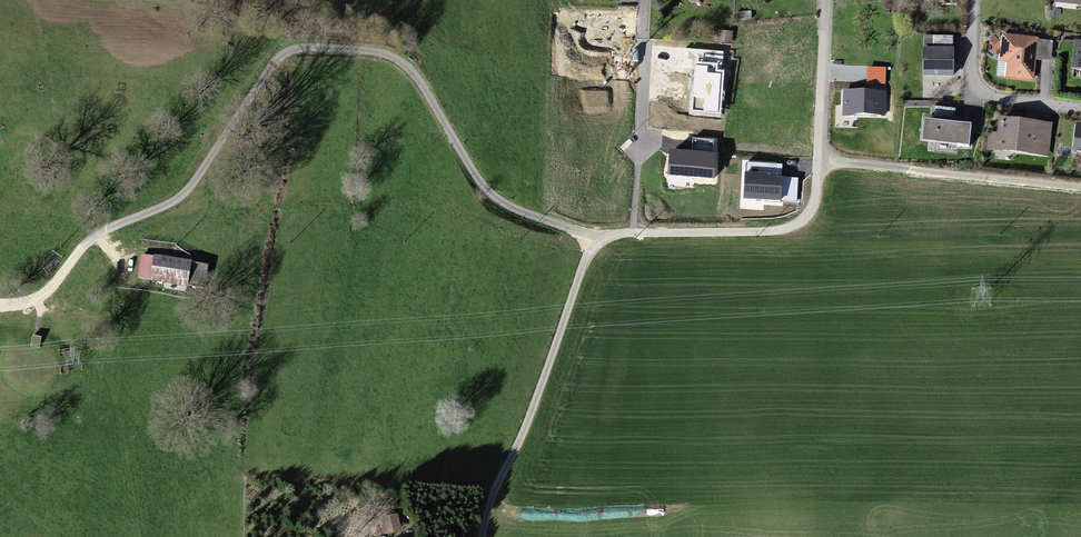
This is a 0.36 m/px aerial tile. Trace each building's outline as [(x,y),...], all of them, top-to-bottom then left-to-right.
[(1040,37),(1002,32),(997,75),(1034,80),(1040,37)] [(1074,39),(1072,68),(1080,69),(1080,40),(1074,39)] [(954,47),(922,47),(922,76),(954,76),(954,47)] [(708,66),(695,65),(693,97),(704,98),(703,111),(718,112),(721,73),(707,72),(708,66)] [(886,90),(843,89),(842,116),(886,116),(886,90)] [(1053,123),(999,116),(994,149),(1049,156),(1053,123)] [(967,124),(921,120),(919,139),(965,143),(967,124)] [(1076,122),(1072,152),(1080,153),(1080,122),(1076,122)] [(717,152),(670,148),(668,174),(714,178),(717,152)] [(777,173),(745,171),(744,198),(781,200),(782,177),(777,176),(777,173)] [(203,265),(148,255),(143,279),(198,289),(203,265)]
